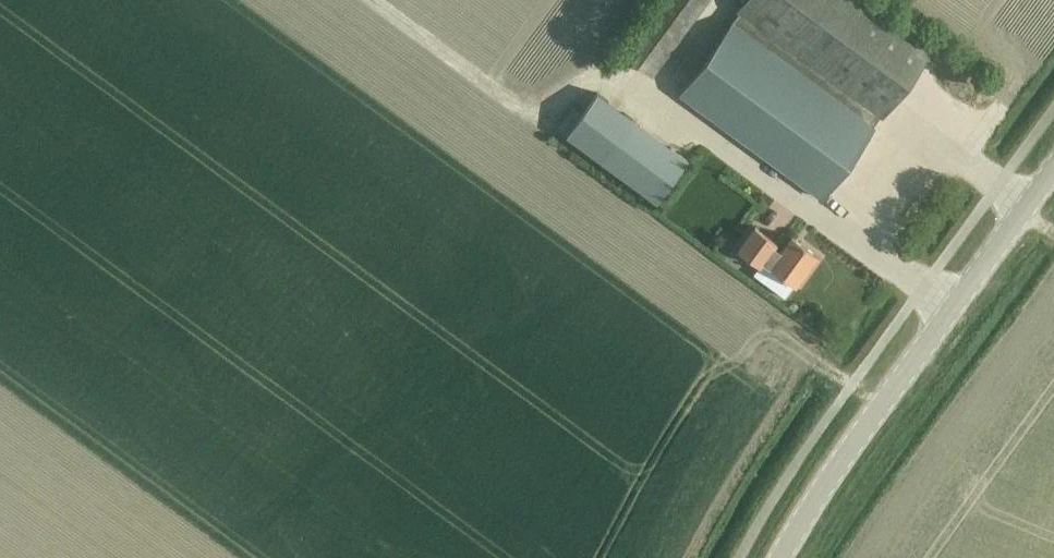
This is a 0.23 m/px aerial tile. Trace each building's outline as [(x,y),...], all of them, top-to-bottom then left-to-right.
[(870,0),(748,0),(679,94),(820,197),(931,45),(870,0)] [(657,202),(689,159),(599,93),(567,136),(657,202)] [(815,261),(814,258),(817,255),(791,235),(780,250),(776,247),(778,244),(755,227),(739,249),(762,266),(764,263),(795,285),(798,281),(801,281),(804,276),(804,273),(808,267),(811,266),(815,261)]
